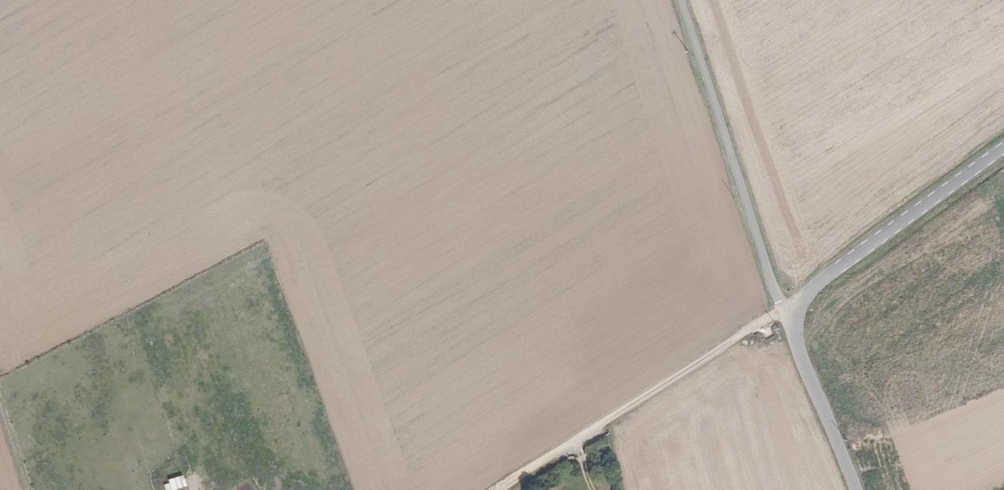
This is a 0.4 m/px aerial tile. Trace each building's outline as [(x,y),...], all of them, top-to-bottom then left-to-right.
[(170,480),(172,483),(174,489),(176,489),(189,486),(185,475),(170,480)]
